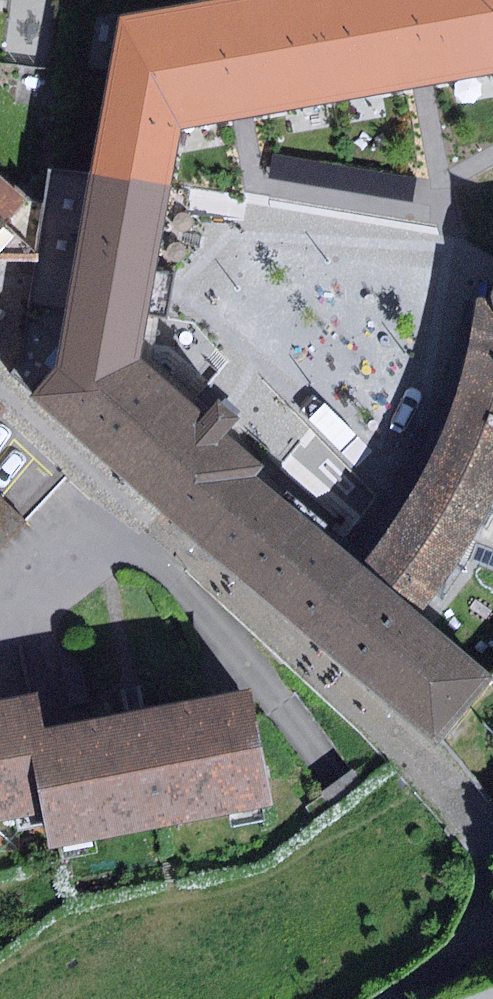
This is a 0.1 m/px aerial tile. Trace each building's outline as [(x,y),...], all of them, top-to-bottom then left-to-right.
[(492,73),(492,0),(210,0),(118,17),(89,173),(172,184),(182,130),(492,73)] [(205,414),(144,361),(154,294),(172,184),(89,173),(47,167),(43,201),(37,262),(33,283),(16,374),(35,390),(30,396),(198,543),(256,476),(264,467),(227,434),(241,419),(218,399),(205,414)] [(28,200),(0,173),(0,262),(37,262),(43,201),(28,200)] [(475,302),(467,351),(458,391),(442,434),(422,478),(400,514),(361,565),(421,617),(450,578),(474,541),(488,517),(492,506),(492,298),(475,302)] [(361,565),(256,476),(198,543),(435,744),(492,677),(421,617),(361,565)] [(27,522),(19,514),(0,498),(0,551),(27,522)] [(474,541),(450,578),(492,594),(492,548),(474,541)] [(274,805),(251,689),(134,712),(45,729),(53,771),(36,775),(43,812),(50,849),(274,805)] [(45,729),(38,694),(0,702),(0,820),(43,812),(36,775),(53,771),(45,729)]
